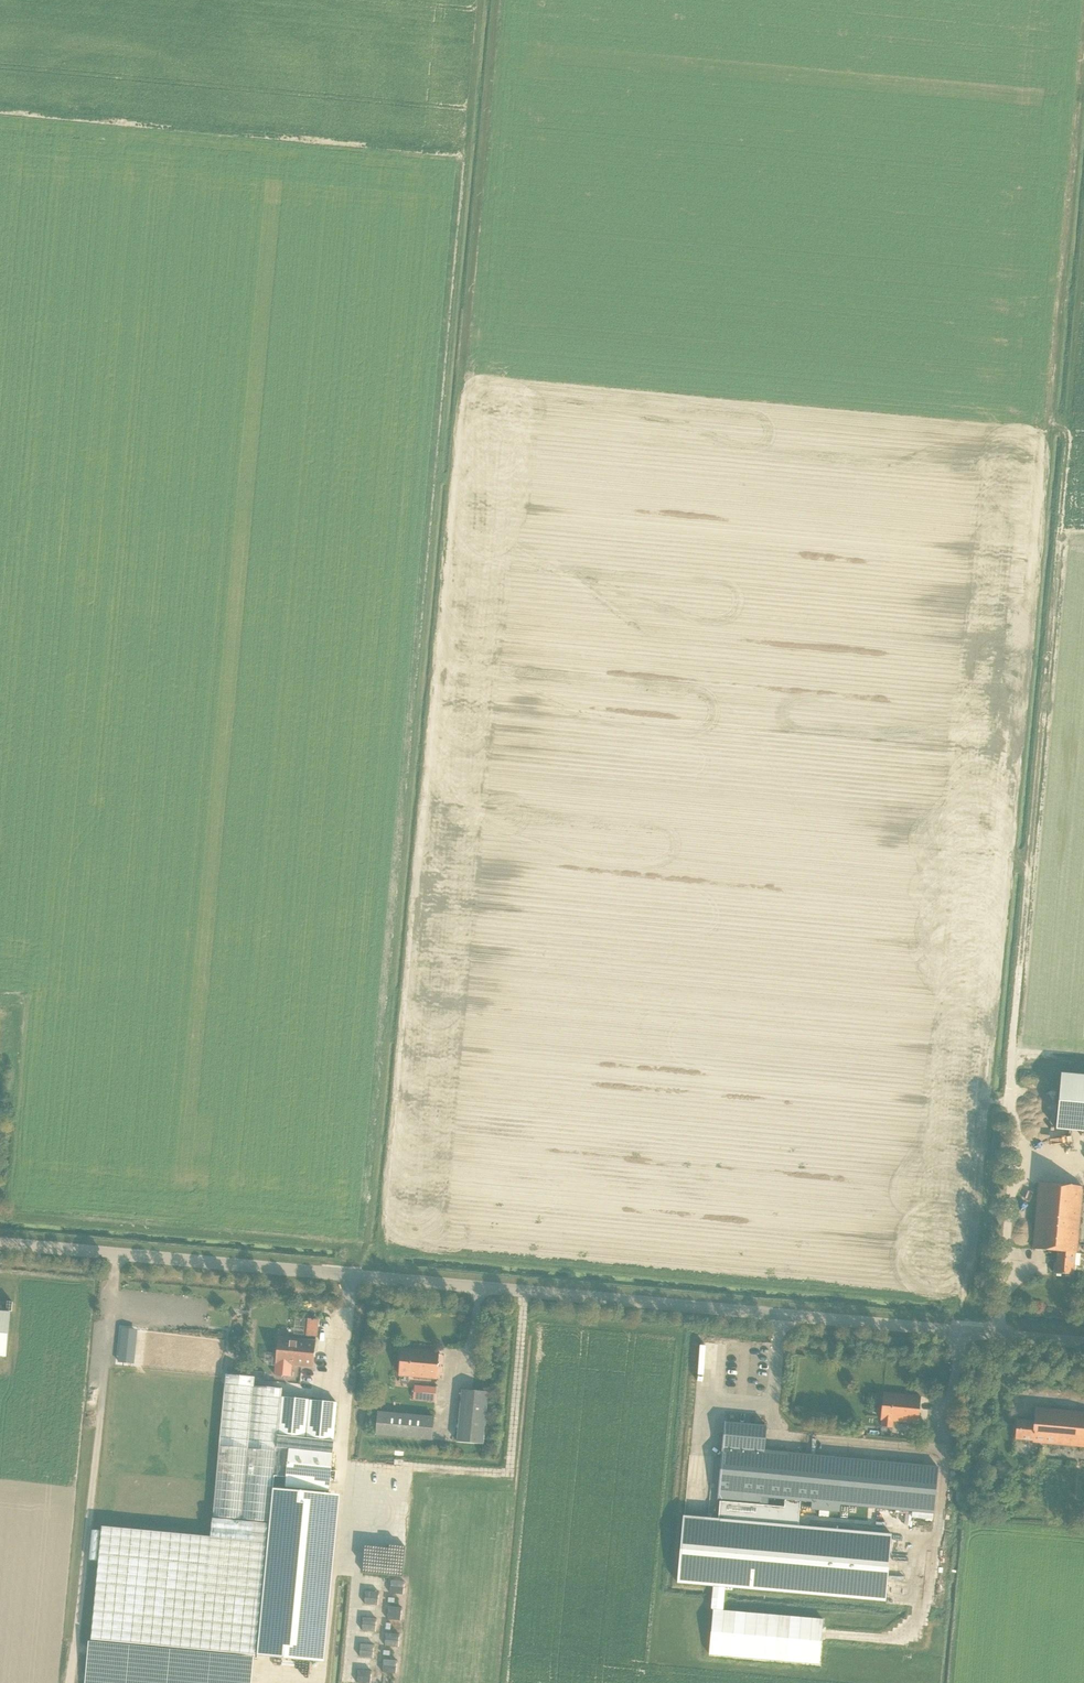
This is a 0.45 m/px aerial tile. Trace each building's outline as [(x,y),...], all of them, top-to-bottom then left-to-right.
[(1083,1132),(1083,1076),(1061,1074),(1056,1129),(1083,1132)] [(1077,1253),(1082,1187),(1039,1183),(1033,1250),(1058,1252),(1057,1263),(1054,1263),(1053,1274),(1073,1275),(1075,1253),(1077,1253)] [(334,1338),(336,1307),(317,1306),(316,1337),(334,1338)] [(0,1311),(0,1356),(7,1357),(11,1312),(0,1311)] [(312,1335),(313,1317),(301,1316),(300,1334),(312,1335)] [(113,1334),(121,1334),(121,1325),(113,1324),(113,1334)] [(121,1347),(119,1360),(120,1360),(133,1361),(136,1329),(123,1328),(121,1347)] [(178,1337),(177,1361),(191,1362),(192,1338),(178,1337)] [(276,1365),(276,1374),(291,1376),(292,1365),(314,1367),(317,1341),(279,1337),(276,1365)] [(207,1340),(206,1359),(217,1359),(217,1341),(207,1340)] [(399,1376),(438,1379),(440,1352),(402,1349),(399,1376)] [(335,1440),(338,1402),(282,1396),(283,1388),(254,1386),(255,1377),(226,1374),(212,1536),(102,1527),(92,1639),(313,1659),(333,1439),(335,1440)] [(421,1400),(436,1401),(437,1387),(422,1386),(421,1400)] [(458,1442),(485,1445),(490,1392),(462,1390),(458,1442)] [(81,1391),(80,1409),(91,1409),(91,1392),(81,1391)] [(886,1425),(891,1425),(892,1419),(920,1422),(921,1394),(887,1392),(885,1418),(887,1418),(886,1425)] [(1083,1447),(1083,1413),(1035,1408),(1034,1422),(1017,1420),(1015,1439),(1032,1441),(1032,1443),(1083,1447)] [(377,1435),(433,1440),(435,1416),(378,1411),(377,1435)] [(719,1519),(684,1516),(678,1583),(886,1601),(892,1534),(799,1526),(801,1501),(812,1502),(812,1509),(840,1512),(840,1504),(920,1512),(919,1521),(933,1522),(938,1467),(764,1450),(767,1426),(725,1422),(718,1501),(720,1501),(719,1519)] [(392,1580),(390,1593),(403,1594),(405,1581),(392,1580)] [(366,1591),(365,1604),(378,1605),(379,1592),(366,1591)] [(389,1606),(388,1619),(401,1621),(402,1607),(389,1606)] [(713,1609),(709,1651),(819,1661),(823,1619),(713,1609)] [(364,1617),(362,1630),(376,1632),(377,1618),(364,1617)] [(386,1633),(385,1646),(398,1647),(400,1634),(386,1633)] [(361,1643),(360,1657),(373,1658),(374,1645),(361,1643)] [(384,1659),(383,1672),(396,1673),(397,1660),(384,1659)] [(357,1682),(360,1682),(371,1682),(372,1671),(359,1670),(357,1682)]
